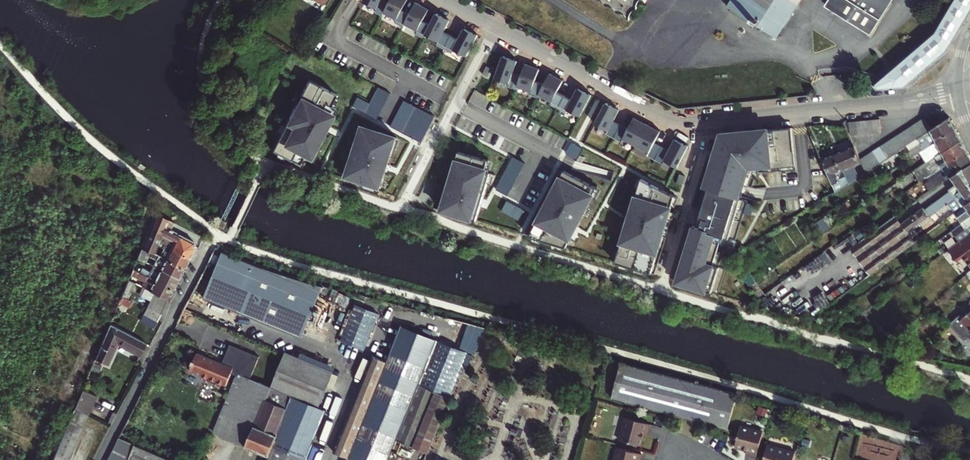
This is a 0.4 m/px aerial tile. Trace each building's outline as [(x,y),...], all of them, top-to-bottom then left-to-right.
[(381,13),(387,3),(382,0),(361,0),(360,2),(373,9),(371,12),(379,17),(381,13)] [(402,24),(407,14),(400,9),(405,0),(388,0),(387,3),(381,13),(394,20),(392,23),(400,27),(402,24)] [(630,16),(640,0),(605,0),(630,16)] [(784,27),(801,0),(742,0),(784,27)] [(828,7),(868,33),(889,0),(832,0),(828,7)] [(969,12),(969,0),(954,0),(934,34),(874,85),(877,89),(906,86),(946,51),(969,12)] [(421,39),(422,35),(428,24),(420,20),(426,10),(421,7),(421,8),(419,7),(420,5),(413,2),(408,12),(407,14),(402,24),(415,31),(413,34),(421,39)] [(433,45),(441,50),(449,35),(442,31),(447,21),(442,18),(442,19),(440,17),(441,16),(434,13),(428,24),(422,35),(435,42),(433,45)] [(449,35),(441,50),(449,54),(451,49),(465,56),(476,34),(469,31),(469,32),(467,30),(462,27),(456,39),(449,35)] [(514,89),(516,85),(520,75),(512,72),(516,60),(512,58),(512,59),(509,58),(502,55),(493,77),(507,82),(506,86),(514,89)] [(536,97),(537,94),(543,83),(533,80),(537,69),(533,67),(532,68),(530,67),(531,65),(524,63),(520,75),(516,85),(529,90),(528,94),(536,97)] [(485,66),(481,74),(486,76),(490,68),(485,66)] [(549,104),(556,108),(563,95),(556,91),(561,81),(557,78),(556,79),(554,77),(555,76),(549,73),(543,83),(537,94),(550,101),(549,104)] [(307,79),(270,149),(303,166),(339,96),(307,79)] [(369,103),(364,112),(375,119),(389,93),(377,87),(369,103)] [(566,109),(579,116),(590,94),(583,91),(581,90),(576,87),(571,98),(563,95),(556,108),(564,112),(566,109)] [(352,106),(364,112),(369,103),(357,96),(352,106)] [(402,100),(389,126),(400,132),(414,106),(402,100)] [(605,133),(613,137),(619,124),(612,120),(618,109),(605,102),(594,123),(607,130),(605,133)] [(414,106),(400,132),(420,142),(433,116),(414,106)] [(622,138),(635,145),(646,124),(633,117),(627,128),(619,124),(613,137),(620,141),(622,138)] [(920,153),(956,129),(950,118),(945,121),(931,130),(925,135),(919,139),(918,139),(921,144),(903,156),(907,162),(920,153)] [(924,118),(917,123),(925,135),(931,130),(924,118)] [(863,121),(864,134),(871,133),(870,120),(868,121),(863,121)] [(870,120),(871,133),(880,133),(879,120),(870,120)] [(857,135),(864,134),(863,121),(855,122),(857,135)] [(849,135),(857,135),(855,122),(843,123),(849,135)] [(925,135),(917,123),(911,127),(919,139),(925,135)] [(646,155),(654,159),(661,146),(653,142),(659,131),(646,124),(635,145),(647,152),(646,155)] [(911,127),(906,131),(913,142),(918,139),(919,139),(911,127)] [(794,166),(791,128),(720,135),(697,209),(701,211),(700,214),(699,217),(698,217),(695,226),(692,225),(675,281),(711,292),(718,267),(712,265),(721,237),(727,239),(740,198),(736,197),(740,184),(744,185),(750,166),(762,165),(762,169),(794,166)] [(927,163),(961,140),(956,129),(920,153),(927,163)] [(360,131),(344,180),(377,190),(395,137),(377,131),(376,136),(360,131)] [(913,142),(906,131),(899,135),(906,147),(913,142)] [(906,147),(899,135),(892,139),(900,151),(906,147)] [(661,146),(654,159),(661,163),(663,160),(676,167),(687,146),(674,139),(668,150),(661,146)] [(900,151),(892,139),(886,143),(894,155),(900,151)] [(967,151),(961,140),(927,163),(914,172),(920,182),(927,178),(967,151)] [(572,143),(566,154),(577,159),(582,148),(572,143)] [(894,155),(886,143),(880,147),(888,159),(894,155)] [(854,146),(837,153),(835,154),(842,171),(861,163),(860,160),(854,146)] [(888,159),(880,147),(874,151),(882,163),(888,159)] [(882,163),(874,151),(867,156),(874,168),(882,163)] [(927,178),(929,181),(924,184),(929,192),(951,176),(969,165),(969,157),(967,151),(927,178)] [(459,154),(439,211),(474,223),(490,176),(484,175),(488,164),(459,154)] [(842,171),(835,154),(821,160),(835,193),(837,192),(848,185),(844,177),(837,180),(835,174),(842,171)] [(860,160),(861,163),(866,173),(874,168),(867,156),(860,160)] [(951,176),(956,184),(969,174),(969,165),(951,176)] [(850,173),(853,181),(859,178),(856,170),(850,173)] [(564,171),(529,237),(566,247),(578,223),(576,222),(580,216),(582,217),(585,210),(597,188),(564,171)] [(578,223),(566,247),(616,260),(641,181),(615,172),(612,182),(626,186),(615,219),(585,210),(582,217),(580,216),(576,222),(578,223)] [(969,187),(969,174),(956,184),(948,190),(949,192),(924,210),(923,208),(902,224),(856,256),(864,268),(873,261),(879,268),(914,243),(907,233),(918,225),(935,213),(969,187)] [(666,218),(668,211),(670,212),(675,196),(642,179),(641,181),(616,260),(651,272),(667,221),(668,219),(666,218)] [(969,202),(969,187),(935,213),(940,219),(959,205),(962,208),(965,206),(969,202)] [(969,218),(969,202),(965,206),(968,211),(958,218),(962,224),(969,218)] [(163,246),(166,247),(170,249),(190,259),(195,249),(193,243),(171,231),(175,223),(156,212),(151,226),(142,248),(150,252),(152,253),(154,249),(156,246),(162,248),(163,246)] [(851,249),(856,256),(902,224),(896,216),(851,249)] [(925,235),(918,225),(907,233),(914,243),(925,235)] [(947,250),(955,260),(961,255),(969,266),(969,233),(947,250)] [(160,257),(165,259),(170,249),(166,247),(162,254),(160,257)] [(141,250),(137,258),(146,262),(150,252),(142,248),(141,250)] [(170,249),(165,259),(185,269),(190,259),(170,249)] [(267,269),(224,251),(204,298),(302,339),(309,322),(316,306),(323,288),(306,283),(307,282),(267,269)] [(156,260),(153,266),(179,280),(185,269),(165,259),(160,257),(152,253),(150,257),(156,260)] [(179,280),(153,266),(150,272),(144,269),(147,263),(146,262),(137,258),(133,269),(174,290),(179,280)] [(144,282),(142,287),(155,294),(169,301),(174,290),(133,269),(131,275),(144,282)] [(128,297),(134,283),(128,280),(123,294),(128,297)] [(760,288),(756,281),(749,286),(754,293),(760,288)] [(127,300),(128,297),(123,294),(120,300),(119,302),(129,307),(131,302),(127,300)] [(152,300),(165,308),(169,301),(155,294),(152,300)] [(162,314),(165,308),(152,300),(148,307),(162,314)] [(969,340),(969,305),(947,325),(961,341),(965,341),(967,339),(969,341),(969,340)] [(316,306),(309,322),(318,326),(325,310),(316,306)] [(145,315),(158,322),(162,314),(148,307),(145,315)] [(364,353),(378,320),(356,310),(342,343),(364,353)] [(142,341),(110,325),(96,358),(106,363),(116,342),(136,352),(142,341)] [(348,459),(388,459),(400,430),(401,430),(433,351),(437,341),(402,326),(387,363),(349,459),(348,459)] [(501,332),(490,329),(487,341),(498,343),(501,332)] [(231,374),(238,377),(239,374),(251,379),(259,357),(233,347),(226,365),(197,353),(194,361),(193,361),(192,365),(190,371),(209,379),(208,381),(214,384),(215,382),(226,386),(231,374)] [(446,406),(468,365),(433,351),(401,430),(396,442),(427,454),(446,406)] [(293,397),(269,456),(268,459),(306,459),(325,412),(316,408),(331,371),(286,353),(272,388),(293,397)] [(335,453),(349,459),(387,363),(373,357),(335,453)] [(727,430),(736,395),(620,363),(610,399),(727,430)] [(215,434),(269,456),(293,397),(272,388),(240,375),(215,434)] [(75,407),(88,414),(95,397),(82,391),(75,407)] [(54,459),(69,459),(87,415),(74,409),(72,414),(72,416),(54,459)] [(647,433),(649,425),(624,419),(618,441),(640,447),(643,435),(644,432),(647,433)] [(748,455),(756,457),(762,432),(740,426),(734,448),(749,452),(748,455)] [(120,438),(117,445),(109,459),(128,459),(170,459),(120,438)] [(641,455),(616,448),(613,459),(640,459),(641,455)] [(794,456),(766,449),(763,459),(793,459),(794,456)]
